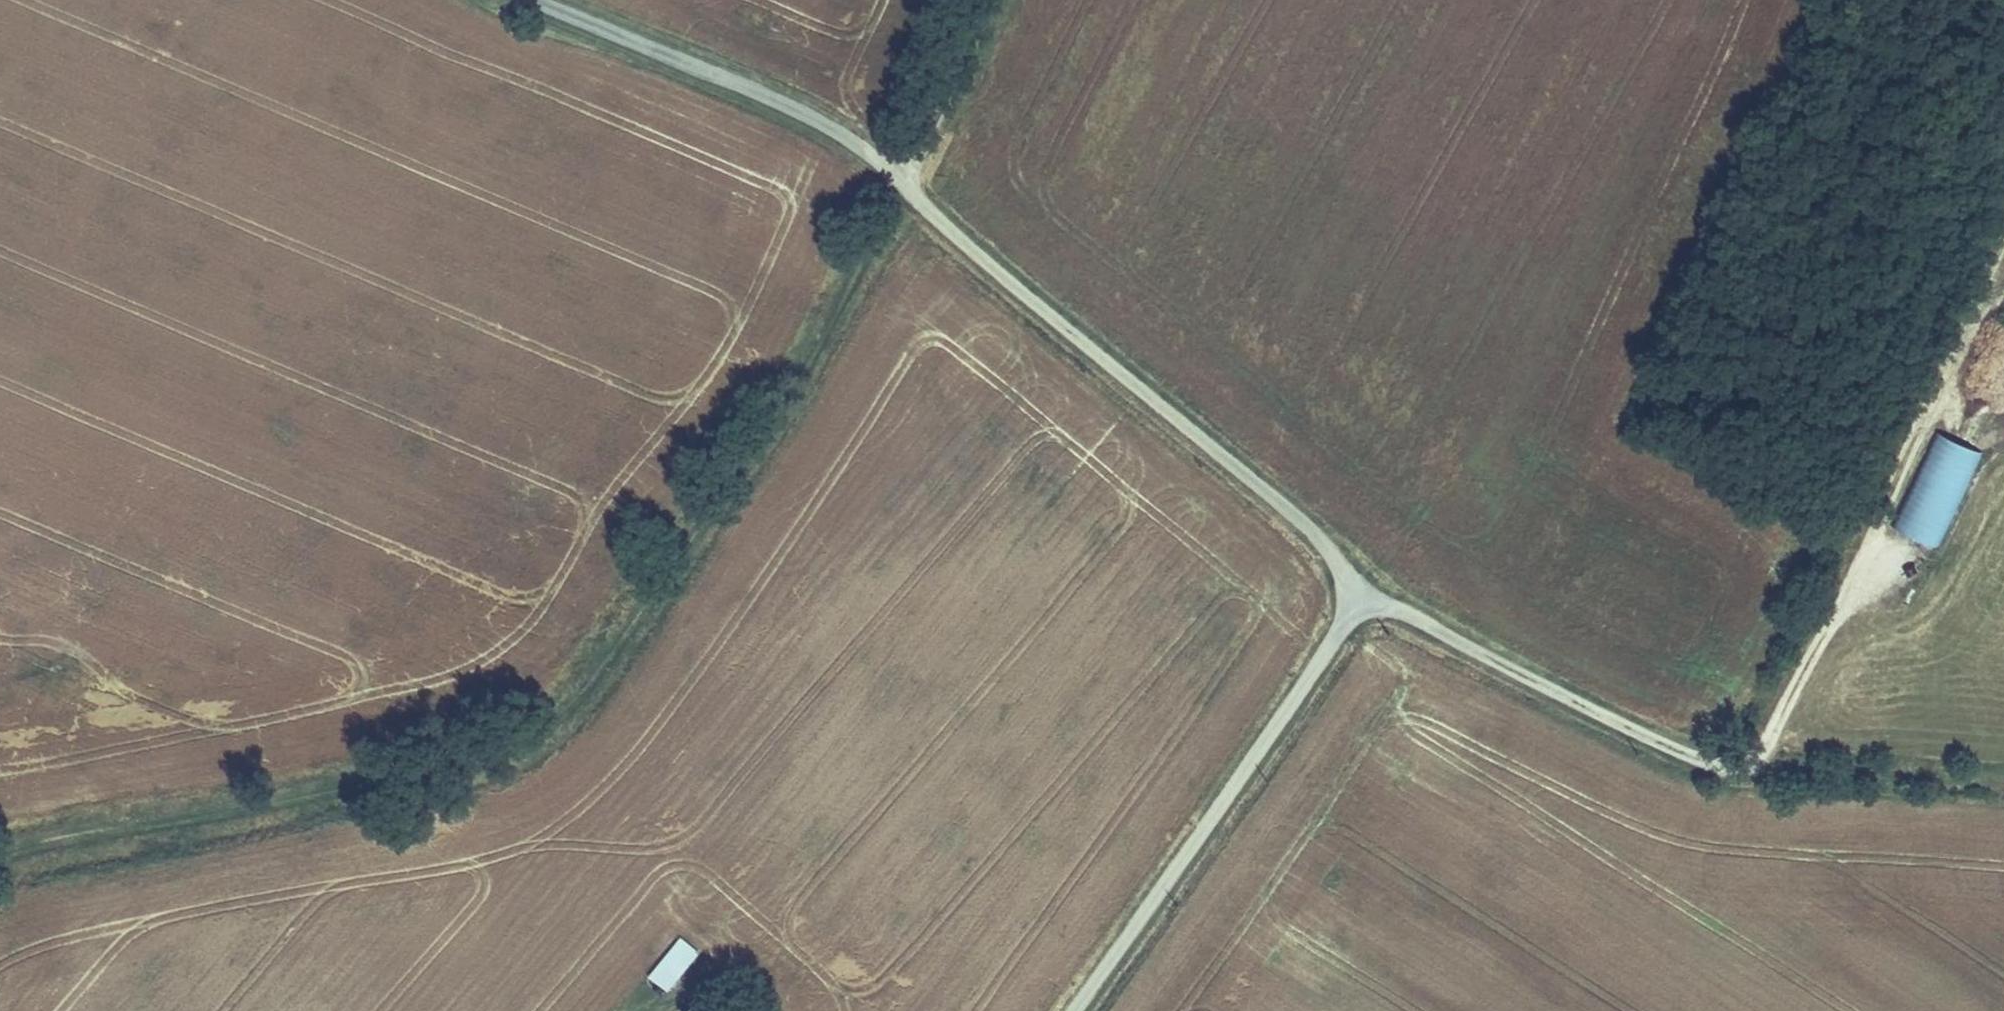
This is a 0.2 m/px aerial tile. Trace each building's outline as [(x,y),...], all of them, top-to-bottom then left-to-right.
[(1935,431),(1892,528),(1937,548),(1980,451),(1935,431)] [(679,937),(647,977),(667,993),(699,953),(679,937)]
